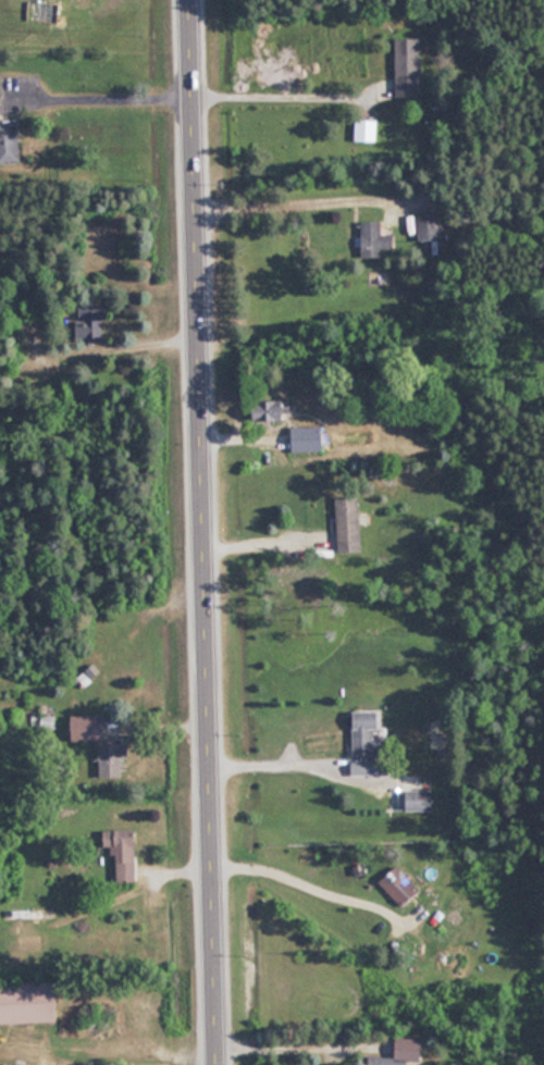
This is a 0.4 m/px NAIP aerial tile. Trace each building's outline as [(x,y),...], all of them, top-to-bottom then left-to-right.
[(420,95),(420,38),(396,38),(396,96),(420,95)] [(378,141),(378,119),(355,119),(355,141),(378,141)] [(20,163),(20,121),(0,121),(0,163),(20,163)] [(438,241),(439,214),(418,214),(418,240),(438,241)] [(384,256),(384,247),(395,247),(395,233),(382,233),(382,221),(362,221),(362,256),(384,256)] [(253,401),(253,419),(288,419),(288,401),(253,401)] [(324,426),(290,426),(290,452),(324,452),(324,426)] [(360,552),(359,496),(336,497),(337,552),(360,552)] [(352,774),(390,774),(390,759),(378,759),(379,711),(352,710),(352,774)] [(70,716),(70,741),(105,741),(105,716),(70,716)] [(123,779),(123,759),(130,759),(130,745),(97,745),(97,779),(123,779)] [(434,789),(406,789),(406,810),(434,810),(434,789)] [(104,847),(116,847),(116,883),(136,883),(136,831),(104,831),(104,847)] [(422,890),(397,864),(379,881),(404,907),(422,890)] [(60,983),(0,984),(0,1024),(61,1023),(60,983)] [(408,1060),(422,1061),(423,1040),(396,1038),(395,1058),(369,1057),(368,1064),(408,1064),(408,1060)]
